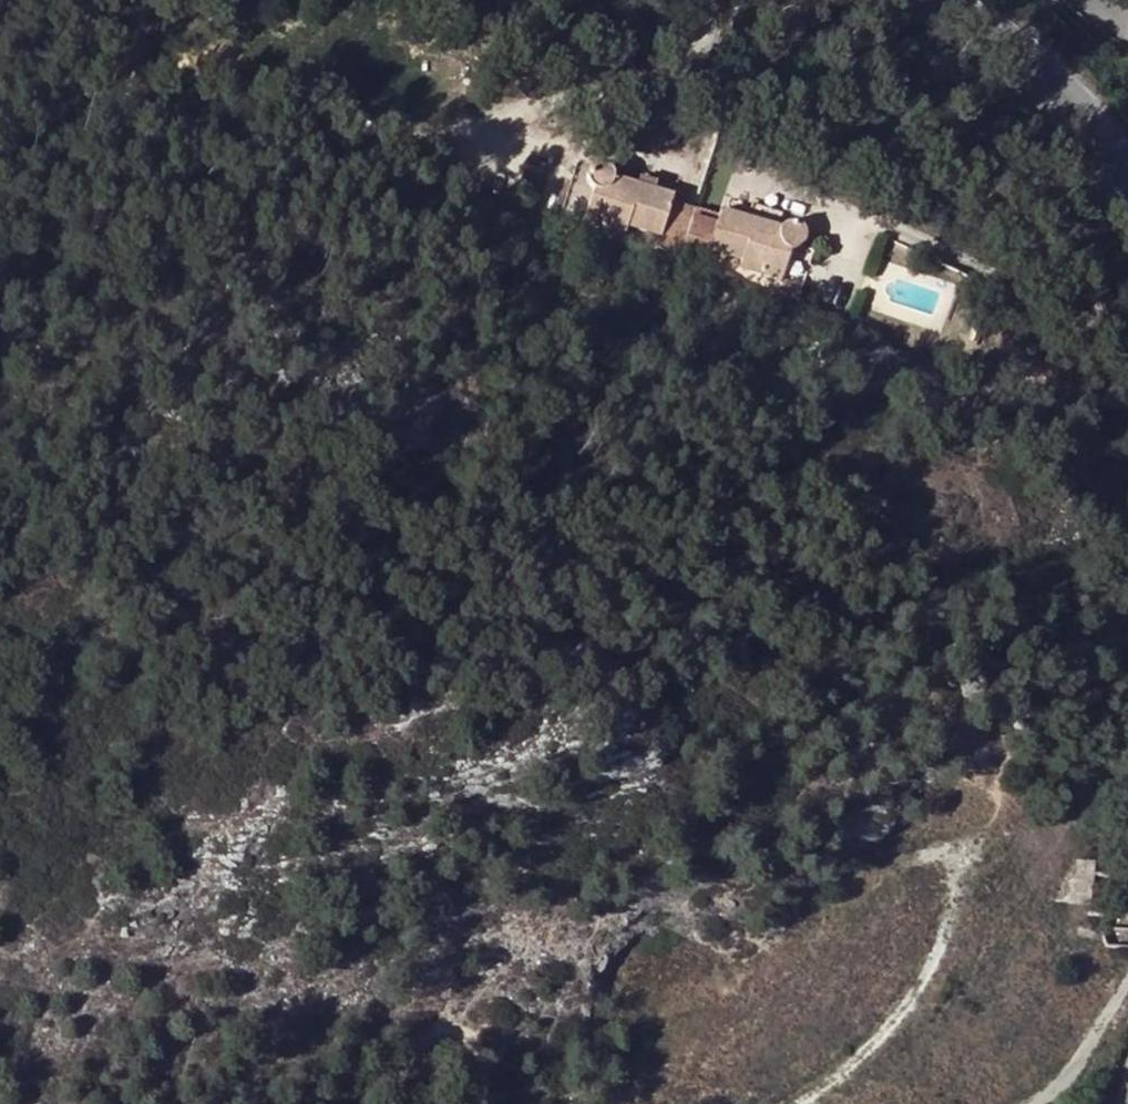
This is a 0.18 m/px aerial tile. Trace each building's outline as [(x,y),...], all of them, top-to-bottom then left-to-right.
[(558,226),(581,233),(582,227),(623,239),(626,230),(661,240),(657,251),(681,258),(694,211),(672,204),(674,199),(654,193),(638,188),(613,181),(613,178),(612,174),(610,171),(607,169),(604,167),(601,167),(597,167),(594,168),(591,170),(589,173),(588,177),(587,180),(588,183),(589,186),(591,189),(594,191),(570,185),(558,226)] [(640,181),(638,188),(654,193),(656,186),(640,181)] [(766,226),(745,220),(720,213),(718,217),(694,211),(681,258),(681,259),(705,266),(708,253),(741,263),(739,270),(781,283),(790,250),(792,250),(795,249),(798,248),(800,246),(802,244),(803,240),(803,237),(802,233),(801,230),(799,228),(796,226),(792,225),(789,225),(786,226),(783,228),(780,230),(766,226)] [(747,211),(745,220),(766,226),(768,217),(747,211)] [(578,241),(581,233),(558,226),(555,234),(578,241)] [(797,303),(800,293),(779,287),(776,296),(797,303)]
